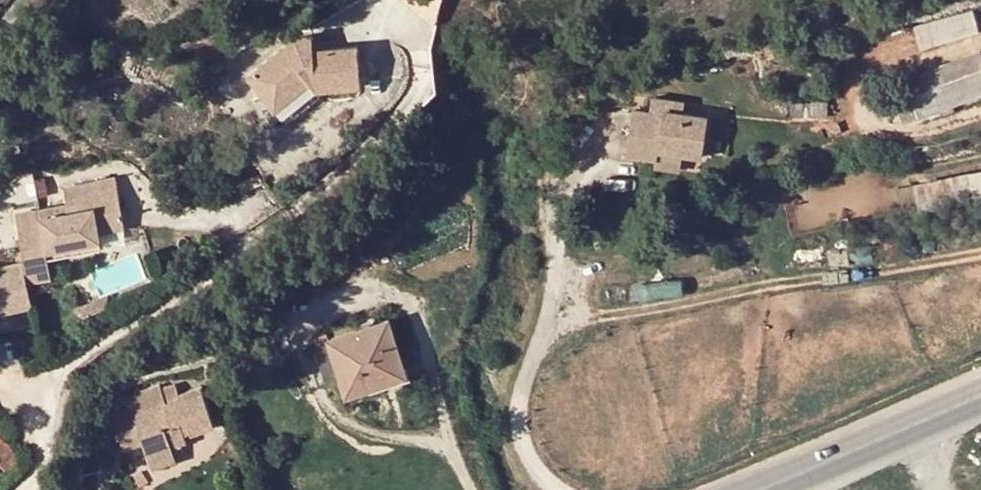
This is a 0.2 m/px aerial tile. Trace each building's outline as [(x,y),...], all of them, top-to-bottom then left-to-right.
[(975,13),(916,23),(920,45),(979,35),(975,13)] [(262,94),(275,110),(311,82),(317,90),(361,86),(357,47),(313,51),(312,36),(297,38),(249,76),(262,94)] [(909,95),(916,115),(980,91),(980,68),(909,95)] [(275,110),(262,94),(255,100),(278,129),(321,95),(317,90),(311,82),(275,110)] [(647,112),(630,110),(625,153),(641,154),(655,156),(656,149),(680,151),(701,154),(705,117),(681,114),(682,103),(649,99),(647,112)] [(656,149),(655,156),(653,168),(678,171),(680,151),(656,149)] [(913,181),(914,183),(897,187),(901,210),(918,207),(919,211),(980,199),(980,168),(913,181)] [(14,224),(19,249),(11,250),(14,260),(0,263),(0,308),(31,301),(26,277),(48,272),(43,248),(95,236),(93,228),(118,222),(107,176),(58,187),(61,202),(33,208),(35,219),(14,224)] [(11,213),(14,224),(35,219),(33,208),(11,213)] [(109,294),(74,309),(84,316),(108,305),(109,294)] [(385,320),(327,339),(344,394),(367,387),(365,379),(400,367),(385,320)] [(493,366),(494,364),(493,362),(492,360),(489,360),(487,361),(486,363),(486,365),(487,367),(489,368),(492,368),(493,366)] [(403,375),(400,367),(365,379),(367,387),(403,375)] [(212,425),(199,387),(175,395),(172,386),(125,401),(129,412),(113,417),(124,452),(144,445),(147,455),(171,447),(185,442),(180,427),(187,425),(189,432),(212,425)] [(8,480),(23,467),(7,441),(0,448),(0,471),(8,480)] [(171,447),(147,455),(152,470),(176,463),(171,447)]
